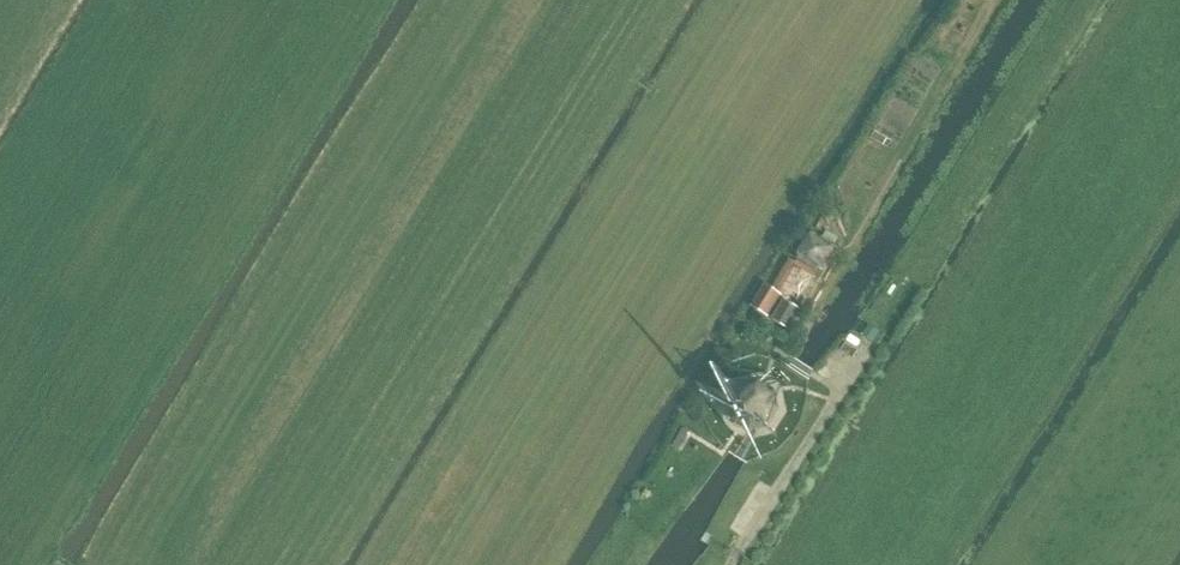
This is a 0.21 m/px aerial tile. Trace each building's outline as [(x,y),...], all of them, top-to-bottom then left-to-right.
[(777,290),(797,303),(812,278),(792,266),(777,290)] [(779,294),(764,285),(750,307),(765,316),(779,294)] [(784,300),(772,320),(787,329),(800,309),(784,300)] [(869,326),(862,336),(872,343),(879,332),(869,326)] [(768,427),(778,411),(774,391),(758,381),(739,386),(729,402),(733,419),(749,430),(768,427)]
